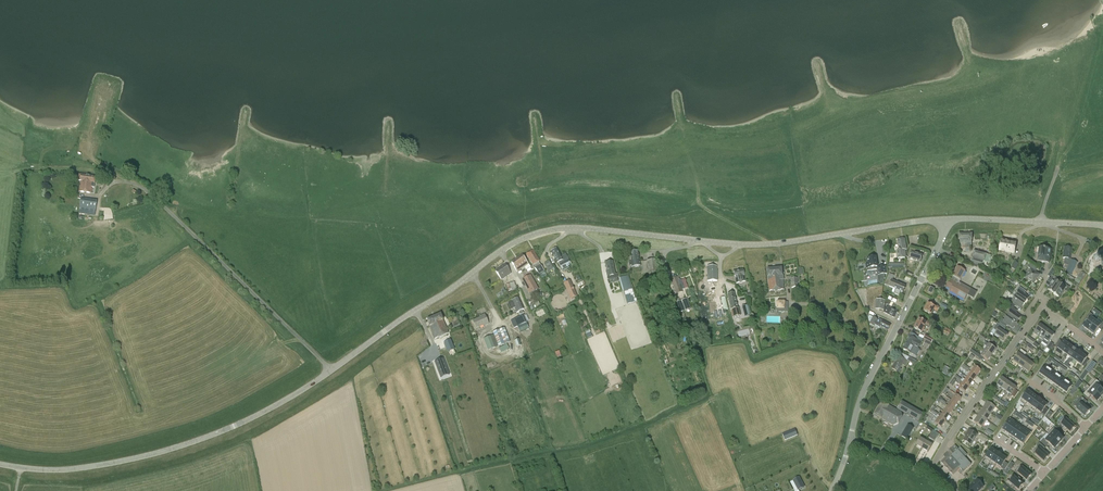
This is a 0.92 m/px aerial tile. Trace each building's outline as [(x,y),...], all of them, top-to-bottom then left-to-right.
[(91,193),(92,187),(94,187),(96,177),(79,175),(78,180),(81,181),(79,191),(91,193)] [(79,213),(95,216),(97,200),(81,198),(79,213)] [(960,241),(960,248),(971,248),(971,241),(972,241),(972,234),(958,234),(958,241),(960,241)] [(905,239),(897,240),(899,251),(897,251),(898,259),(905,258),(904,250),(906,250),(905,239)] [(1014,254),(1015,244),(1000,241),(999,251),(1014,254)] [(1071,248),(1064,247),(1063,258),(1070,259),(1071,248)] [(560,266),(569,262),(566,255),(561,257),(557,248),(551,251),(556,263),(558,262),(560,266)] [(1050,250),(1040,248),(1038,261),(1048,263),(1050,250)] [(533,250),(526,255),(533,265),(535,268),(537,273),(539,275),(544,271),(543,269),(539,262),(539,261),(533,250)] [(990,255),(988,255),(988,254),(986,254),(974,250),(971,264),(981,267),(984,269),(1001,279),(1002,280),(1003,278),(1002,277),(1002,275),(993,270),(993,269),(993,268),(994,262),(992,262),(991,267),(986,266),(987,262),(989,263),(990,259),(989,259),(990,255)] [(631,266),(640,266),(638,251),(630,251),(631,262),(628,262),(629,265),(631,264),(631,266)] [(522,270),(525,268),(526,270),(530,268),(528,264),(522,255),(511,262),(517,272),(521,269),(522,270)] [(1102,257),(1102,255),(1101,256),(1102,257),(1099,258),(1098,257),(1092,259),(1096,269),(1101,267),(1102,270),(1102,268),(1102,257)] [(866,265),(866,269),(867,268),(867,271),(876,270),(876,267),(877,267),(876,257),(868,259),(869,264),(866,265)] [(657,270),(655,259),(646,260),(649,277),(658,275),(657,270)] [(959,260),(956,259),(951,269),(953,270),(959,260)] [(1065,272),(1066,272),(1066,273),(1071,276),(1077,262),(1071,260),(1065,272)] [(612,262),(606,263),(607,273),(606,273),(607,280),(618,278),(617,274),(614,275),(612,262)] [(1035,272),(1037,269),(1030,264),(1028,267),(1030,269),(1025,278),(1034,284),(1040,275),(1035,272)] [(511,273),(505,265),(495,271),(501,280),(511,273)] [(885,266),(877,268),(878,275),(887,273),(885,266)] [(952,276),(950,279),(946,287),(950,290),(949,292),(964,300),(967,295),(973,298),(977,292),(971,289),(959,282),(965,271),(957,266),(952,276)] [(707,267),(707,282),(717,281),(716,267),(707,267)] [(784,290),(782,268),(767,269),(769,291),(784,290)] [(736,283),(745,281),(744,276),(743,270),(733,272),(735,278),(736,283)] [(1060,284),(1055,281),(1057,279),(1052,275),(1054,271),(1052,270),(1047,276),(1050,278),(1046,284),(1049,287),(1048,289),(1053,293),(1060,284)] [(896,290),(895,294),(899,295),(900,291),(903,292),(905,286),(892,281),(894,276),(889,273),(884,285),(889,286),(889,287),(896,290)] [(530,293),(538,289),(530,275),(522,279),(530,293)] [(620,278),(621,281),(622,287),(623,291),(624,291),(628,304),(637,302),(636,298),(634,298),(632,289),(631,289),(630,286),(629,282),(628,282),(626,276),(620,278)] [(680,280),(678,281),(677,278),(670,280),(675,291),(680,289),(680,291),(684,289),(680,280)] [(799,287),(797,278),(790,278),(791,288),(799,287)] [(565,290),(563,291),(564,294),(567,293),(568,295),(565,297),(567,300),(575,297),(567,281),(562,283),(565,290)] [(508,291),(508,292),(516,289),(514,282),(506,284),(508,291)] [(1064,287),(1060,284),(1053,293),(1059,297),(1064,290),(1067,292),(1070,287),(1066,284),(1064,287)] [(1025,303),(1029,297),(1024,294),(1026,291),(1019,287),(1016,291),(1017,291),(1014,295),(1016,296),(1016,297),(1025,303)] [(738,308),(737,308),(733,293),(727,295),(733,318),(740,316),(738,308)] [(1025,303),(1016,297),(1012,301),(1010,299),(1007,303),(1011,306),(1013,308),(1015,305),(1021,309),(1025,303)] [(522,310),(523,309),(518,298),(512,301),(508,303),(511,310),(514,308),(516,313),(518,312),(520,315),(523,313),(522,310)] [(680,313),(691,309),(687,298),(675,302),(680,313)] [(875,309),(883,310),(885,301),(877,300),(875,309)] [(777,301),(776,309),(777,309),(777,312),(787,312),(788,302),(785,302),(785,301),(777,301)] [(928,303),(924,311),(931,315),(934,310),(937,312),(940,308),(936,306),(935,307),(928,303)] [(742,307),(745,317),(750,315),(748,305),(742,307)] [(1011,312),(1007,316),(1017,323),(1021,317),(1016,313),(1017,311),(1013,308),(1011,306),(1008,310),(1011,312)] [(890,309),(886,307),(884,312),(887,314),(894,318),(897,312),(890,309)] [(1089,320),(1084,327),(1089,331),(1096,321),(1092,317),(1093,315),(1090,313),(1086,318),(1089,320)] [(440,314),(427,319),(435,339),(448,334),(440,314)] [(488,324),(484,315),(480,317),(480,318),(472,321),(476,328),(483,325),(484,326),(488,324)] [(524,315),(510,321),(513,328),(517,327),(519,332),(529,328),(526,323),(527,323),(524,315)] [(873,317),(869,316),(868,318),(869,322),(870,323),(869,324),(879,330),(880,326),(888,330),(890,325),(883,321),(879,319),(878,321),(877,320),(878,319),(873,317)] [(1017,323),(1007,316),(1004,320),(1002,319),(999,323),(1005,327),(1007,325),(1013,328),(1017,323)] [(928,328),(931,323),(930,323),(927,321),(926,322),(919,319),(914,328),(922,333),(925,328),(923,328),(924,326),(928,328)] [(1089,331),(1094,334),(1099,328),(1102,330),(1102,328),(1102,322),(1101,324),(1096,321),(1089,331)] [(1003,342),(1008,335),(1003,332),(1005,329),(997,323),(995,326),(993,329),(997,331),(995,334),(1000,338),(999,339),(1003,342)] [(1038,337),(1045,328),(1040,324),(1033,333),(1038,337)] [(949,336),(952,330),(945,327),(943,332),(949,336)] [(510,342),(505,328),(499,330),(493,332),(494,335),(491,336),(483,339),(488,350),(495,348),(499,347),(498,346),(504,344),(510,342)] [(1038,337),(1043,340),(1049,331),(1045,328),(1038,337)] [(1054,335),(1049,331),(1043,340),(1042,342),(1047,346),(1048,344),(1054,335)] [(910,336),(903,349),(910,353),(914,347),(917,349),(920,344),(923,340),(916,335),(914,339),(910,336)] [(934,339),(932,337),(931,338),(925,335),(923,339),(932,343),(934,339)] [(447,351),(454,348),(450,340),(449,337),(443,339),(444,342),(443,342),(447,351)] [(1063,340),(1057,348),(1063,352),(1068,344),(1063,340)] [(987,347),(985,350),(992,355),(996,349),(989,344),(986,342),(984,345),(987,347)] [(509,349),(507,344),(499,349),(501,353),(509,349)] [(1068,344),(1063,352),(1066,354),(1064,356),(1066,357),(1067,355),(1073,347),(1068,344)] [(1073,347),(1067,355),(1071,357),(1069,359),(1071,361),(1078,351),(1073,347)] [(978,358),(980,355),(977,353),(971,349),(970,352),(978,358)] [(985,350),(981,356),(988,361),(992,355),(985,350)] [(1078,351),(1071,361),(1072,362),(1074,360),(1077,362),(1083,354),(1078,350),(1078,351)] [(899,373),(901,369),(900,369),(902,364),(905,365),(907,361),(908,360),(914,364),(916,361),(909,357),(900,353),(892,369),(899,373)] [(1013,361),(1018,365),(1024,357),(1018,353),(1013,361)] [(1083,354),(1077,362),(1082,365),(1084,367),(1089,361),(1086,359),(1087,357),(1083,354)] [(1018,365),(1024,369),(1029,361),(1024,357),(1018,365)] [(435,361),(440,374),(448,371),(443,358),(435,361)] [(1029,373),(1034,365),(1029,361),(1024,369),(1029,373)] [(1096,364),(1092,361),(1085,370),(1090,373),(1096,364)] [(1045,365),(1039,373),(1044,377),(1050,369),(1045,365)] [(942,373),(949,375),(950,372),(948,372),(949,367),(944,366),(942,373)] [(975,366),(971,371),(977,376),(981,370),(975,366)] [(1050,369),(1044,377),(1049,380),(1055,372),(1050,369)] [(973,381),(977,376),(971,371),(967,377),(973,381)] [(1055,372),(1049,380),(1053,383),(1059,375),(1055,372)] [(1059,375),(1053,383),(1058,386),(1064,378),(1059,375)] [(1001,390),(1002,388),(1007,381),(1004,379),(1006,378),(1003,376),(997,385),(999,387),(998,389),(1001,390)] [(956,381),(959,383),(960,381),(969,387),(973,381),(967,377),(965,380),(962,378),(962,379),(959,377),(956,381)] [(1064,378),(1058,386),(1062,390),(1068,382),(1064,378)] [(1005,394),(1006,392),(1012,384),(1009,382),(1010,381),(1008,379),(1007,381),(1002,388),(1004,390),(1003,392),(1005,394)] [(1090,387),(1101,397),(1102,394),(1102,390),(1099,387),(1102,384),(1096,379),(1090,387)] [(960,381),(959,383),(958,384),(961,386),(959,388),(965,393),(969,387),(960,381)] [(1068,382),(1062,390),(1067,393),(1073,385),(1068,382)] [(1009,393),(1007,395),(1010,397),(1011,395),(1016,388),(1014,386),(1015,384),(1012,383),(1012,384),(1006,392),(1009,393)] [(1089,386),(1087,384),(1084,387),(1081,385),(1078,389),(1083,393),(1089,386)] [(1090,387),(1083,394),(1088,399),(1091,396),(1097,401),(1101,397),(1090,387)] [(1028,391),(1020,401),(1025,405),(1027,403),(1033,394),(1028,391)] [(956,394),(952,400),(957,404),(961,398),(956,394)] [(1033,394),(1027,403),(1031,406),(1038,398),(1037,398),(1033,394)] [(1082,397),(1074,405),(1077,408),(1076,408),(1085,416),(1087,413),(1088,414),(1090,411),(1090,410),(1085,405),(1087,402),(1082,397)] [(1038,398),(1031,406),(1036,409),(1036,410),(1042,401),(1038,398)] [(953,409),(957,404),(952,400),(948,406),(953,409)] [(902,401),(897,409),(918,422),(923,414),(902,401)] [(987,401),(982,408),(991,414),(996,407),(987,401)] [(1036,409),(1034,412),(1040,415),(1041,413),(1044,416),(1048,410),(1045,408),(1047,405),(1042,402),(1043,401),(1042,401),(1036,410),(1036,409)] [(882,402),(874,415),(881,419),(893,426),(901,413),(897,410),(893,408),(882,402)] [(948,406),(944,411),(949,415),(953,409),(948,406)] [(982,408),(978,415),(986,420),(991,414),(982,408)] [(937,415),(939,416),(945,421),(945,420),(949,415),(944,411),(942,414),(940,412),(939,414),(936,412),(933,415),(936,417),(937,415)] [(978,415),(974,421),(982,427),(986,420),(978,415)] [(939,416),(935,423),(941,428),(946,421),(945,421),(939,416)] [(1064,417),(1059,423),(1064,427),(1062,429),(1065,431),(1067,429),(1070,433),(1075,427),(1072,424),(1070,422),(1064,417)] [(911,419),(901,436),(907,440),(918,423),(911,419)] [(1010,419),(1003,430),(1007,433),(1008,434),(1016,422),(1010,419)] [(1016,422),(1008,434),(1009,434),(1013,437),(1021,426),(1016,422)] [(926,428),(932,432),(929,438),(935,441),(938,436),(937,436),(939,434),(928,426),(926,428)] [(1021,426),(1013,437),(1017,440),(1018,441),(1026,429),(1021,426)] [(1055,426),(1048,434),(1049,435),(1059,444),(1063,439),(1060,436),(1058,434),(1057,433),(1060,431),(1055,426)] [(795,429),(782,434),(784,440),(798,435),(795,429)] [(968,429),(965,435),(966,436),(964,440),(971,445),(977,435),(968,429)] [(1026,429),(1018,441),(1019,441),(1024,444),(1031,433),(1026,429)] [(982,434),(978,439),(984,443),(988,437),(982,434)] [(1038,443),(1040,441),(1034,435),(1032,437),(1038,443)] [(1043,439),(1041,442),(1046,446),(1048,444),(1049,444),(1051,446),(1054,449),(1059,444),(1049,435),(1044,440),(1043,439)] [(916,445),(923,449),(927,442),(920,438),(916,445)] [(932,445),(927,442),(923,449),(928,452),(932,445)] [(1038,447),(1033,452),(1044,462),(1049,456),(1046,454),(1046,453),(1043,451),(1043,452),(1043,451),(1045,448),(1039,442),(1036,446),(1038,447)] [(958,449),(955,445),(943,456),(945,458),(941,462),(953,476),(958,471),(960,474),(963,472),(963,471),(971,464),(964,457),(967,455),(960,447),(958,449)] [(992,449),(985,458),(990,462),(997,452),(992,449)] [(990,462),(989,463),(995,466),(996,464),(1002,456),(997,452),(990,462)] [(1002,456),(996,464),(1004,470),(1008,464),(1005,462),(1007,459),(1002,456)] [(1020,466),(1016,471),(1027,481),(1032,475),(1028,473),(1028,472),(1026,471),(1020,466)] [(1008,480),(1005,483),(1010,487),(1013,485),(1015,487),(1019,490),(1023,485),(1020,482),(1022,480),(1019,477),(1017,479),(1014,477),(1010,482),(1008,480)] [(966,488),(969,490),(978,490),(984,486),(977,479),(966,488)] [(797,490),(805,490),(800,481),(794,484),(797,490)]
